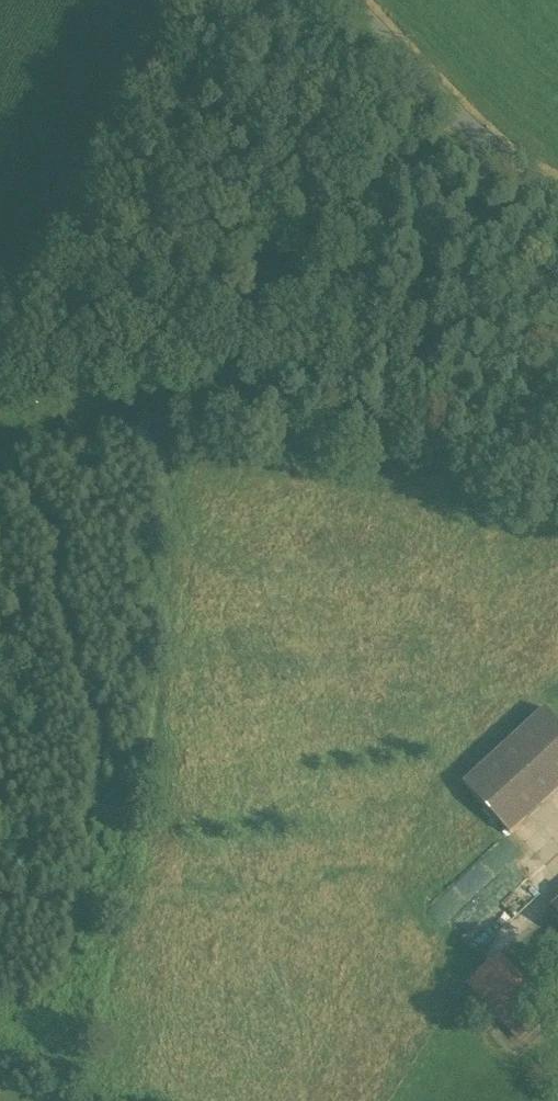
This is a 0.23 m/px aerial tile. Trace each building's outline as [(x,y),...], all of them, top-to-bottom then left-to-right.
[(464,784),(509,834),(557,788),(557,722),(546,709),(464,784)] [(506,982),(542,1021),(552,1012),(499,954),(489,963),(506,982)] [(489,963),(469,981),(486,1000),(506,982),(489,963)] [(542,1021),(506,982),(486,1000),(522,1039),(542,1021)]
